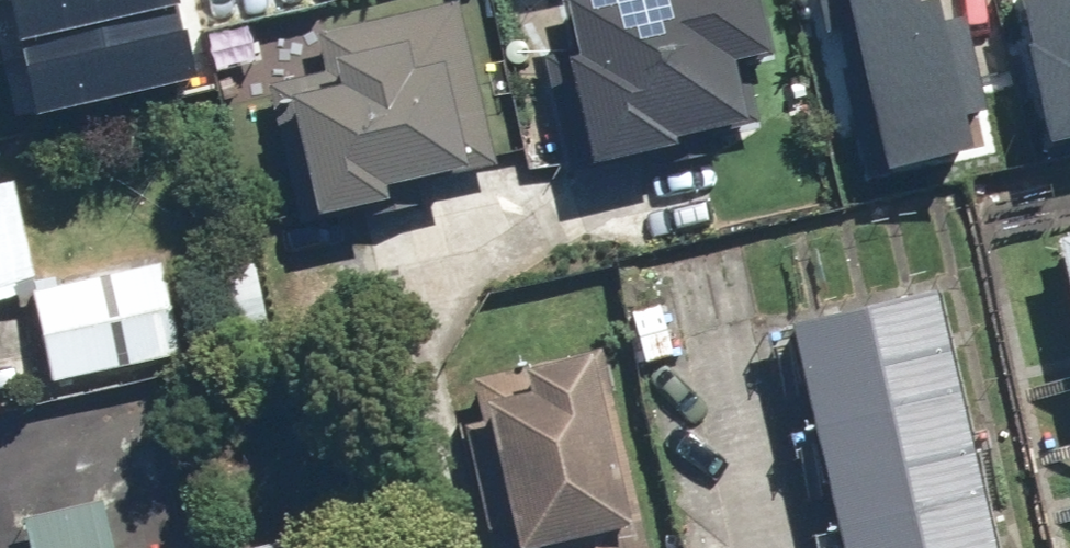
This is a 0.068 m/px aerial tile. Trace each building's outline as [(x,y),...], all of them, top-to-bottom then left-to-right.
[(32,105),(194,71),(179,0),(10,0),(32,105)] [(313,216),(393,205),(391,188),(489,174),(464,0),(441,0),(321,17),(329,77),(294,82),(313,216)] [(564,6),(599,158),(757,122),(743,60),(774,53),(762,0),(589,0),(564,6)] [(858,176),(978,149),(970,111),(985,108),(965,18),(943,22),(939,4),(925,7),(924,0),(819,0),(858,176)] [(1052,137),(1069,134),(1069,0),(1028,0),(1052,137)] [(20,358),(7,288),(41,281),(22,184),(0,189),(0,362),(20,358)] [(1061,244),(1069,284),(1069,242),(1061,244)] [(168,267),(34,299),(56,386),(189,354),(168,267)] [(793,327),(846,547),(999,547),(938,292),(793,327)] [(596,356),(483,384),(523,547),(644,547),(596,356)] [(29,518),(35,547),(128,547),(116,498),(29,518)]
